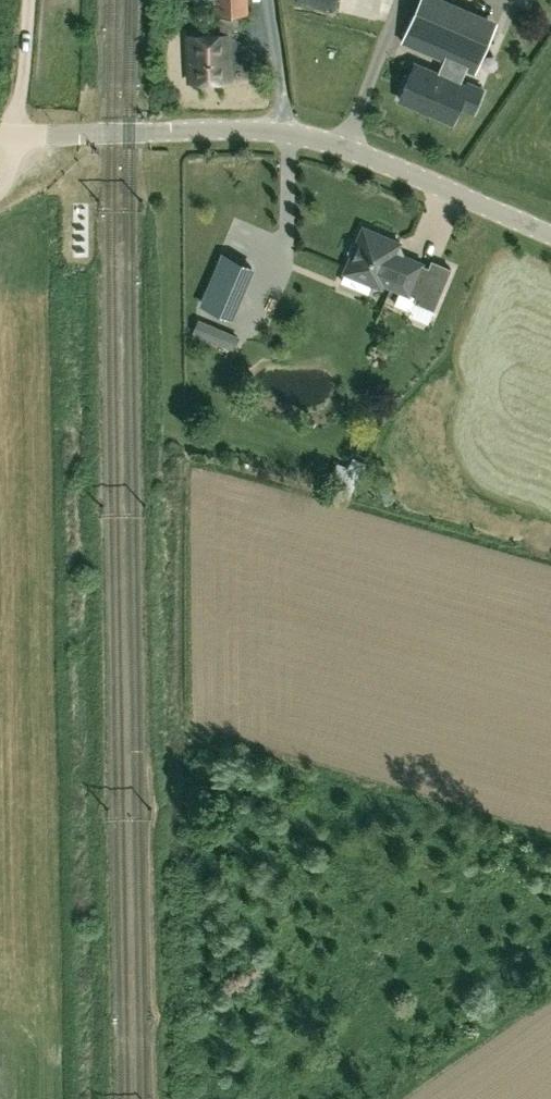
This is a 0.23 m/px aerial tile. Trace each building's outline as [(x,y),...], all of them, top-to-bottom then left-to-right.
[(218,15),(220,15),(221,31),(186,33),(189,79),(230,77),(228,35),(233,34),(233,29),(236,27),(240,25),(244,21),(246,14),(245,0),(217,0),(218,15)] [(445,75),(457,80),(463,64),(476,70),(494,27),(431,0),(419,0),(403,38),(451,59),(445,75)] [(468,84),(457,80),(445,75),(415,63),(401,98),(453,119),(459,105),(473,111),(484,86),(470,80),(468,84)] [(435,250),(429,265),(400,253),(397,246),(400,241),(363,226),(357,242),(352,242),(348,250),(352,254),(348,262),(375,273),(371,281),(381,285),(383,281),(435,302),(454,258),(435,250)] [(226,253),(205,302),(236,315),(257,266),(226,253)]
